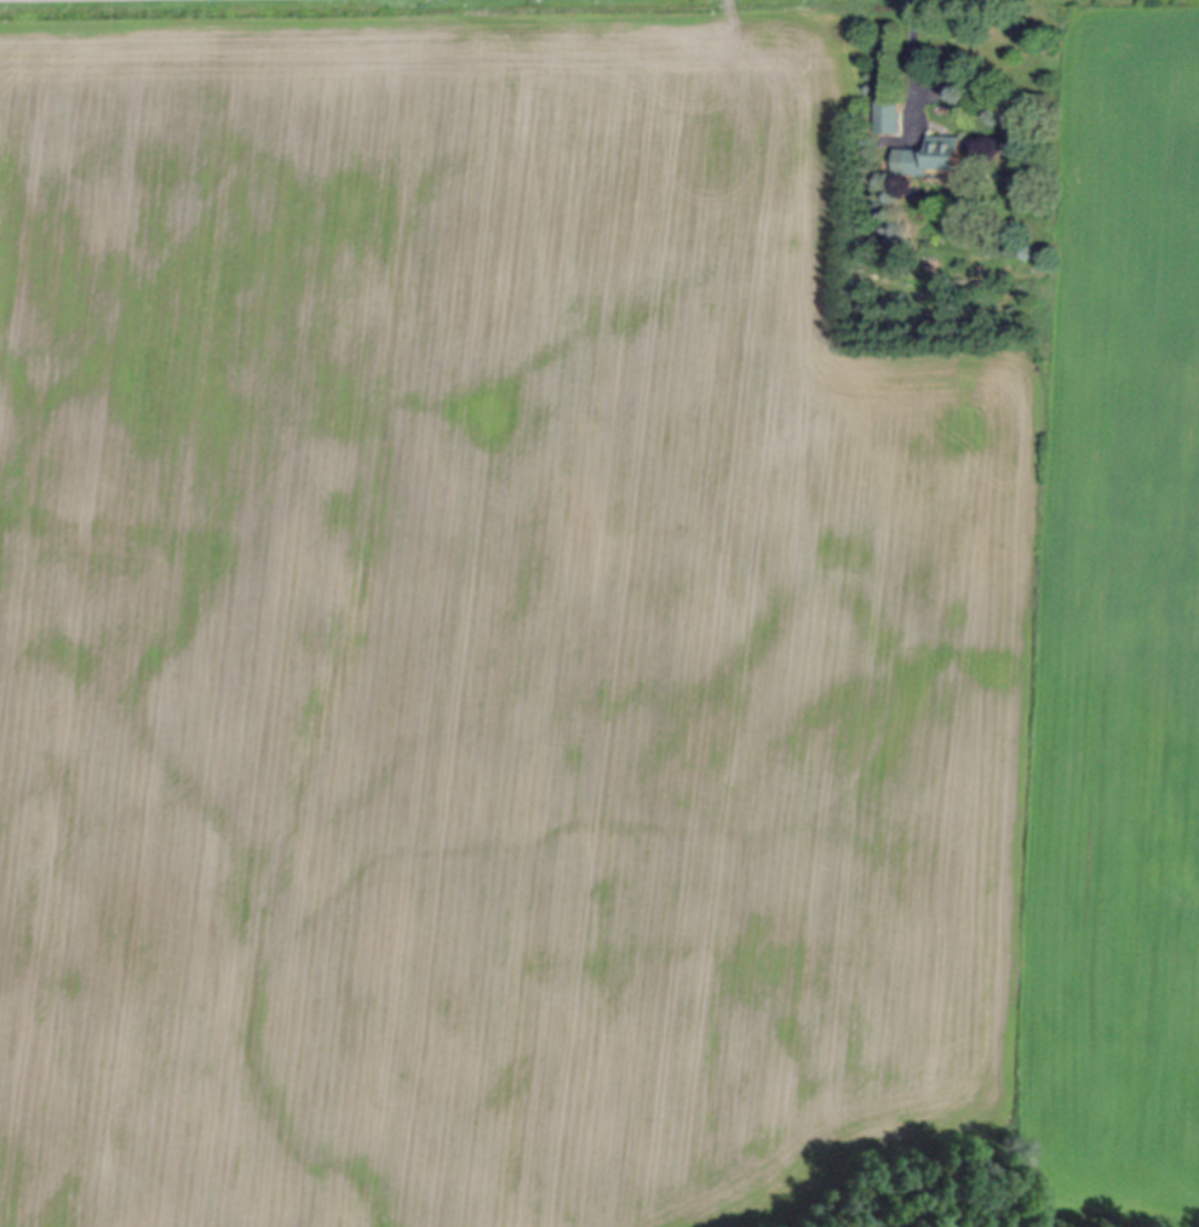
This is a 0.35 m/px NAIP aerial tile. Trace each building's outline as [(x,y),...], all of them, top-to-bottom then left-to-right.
[(928,171),(928,165),(958,166),(959,133),(926,132),(926,147),(893,146),(892,170),(928,171)]
